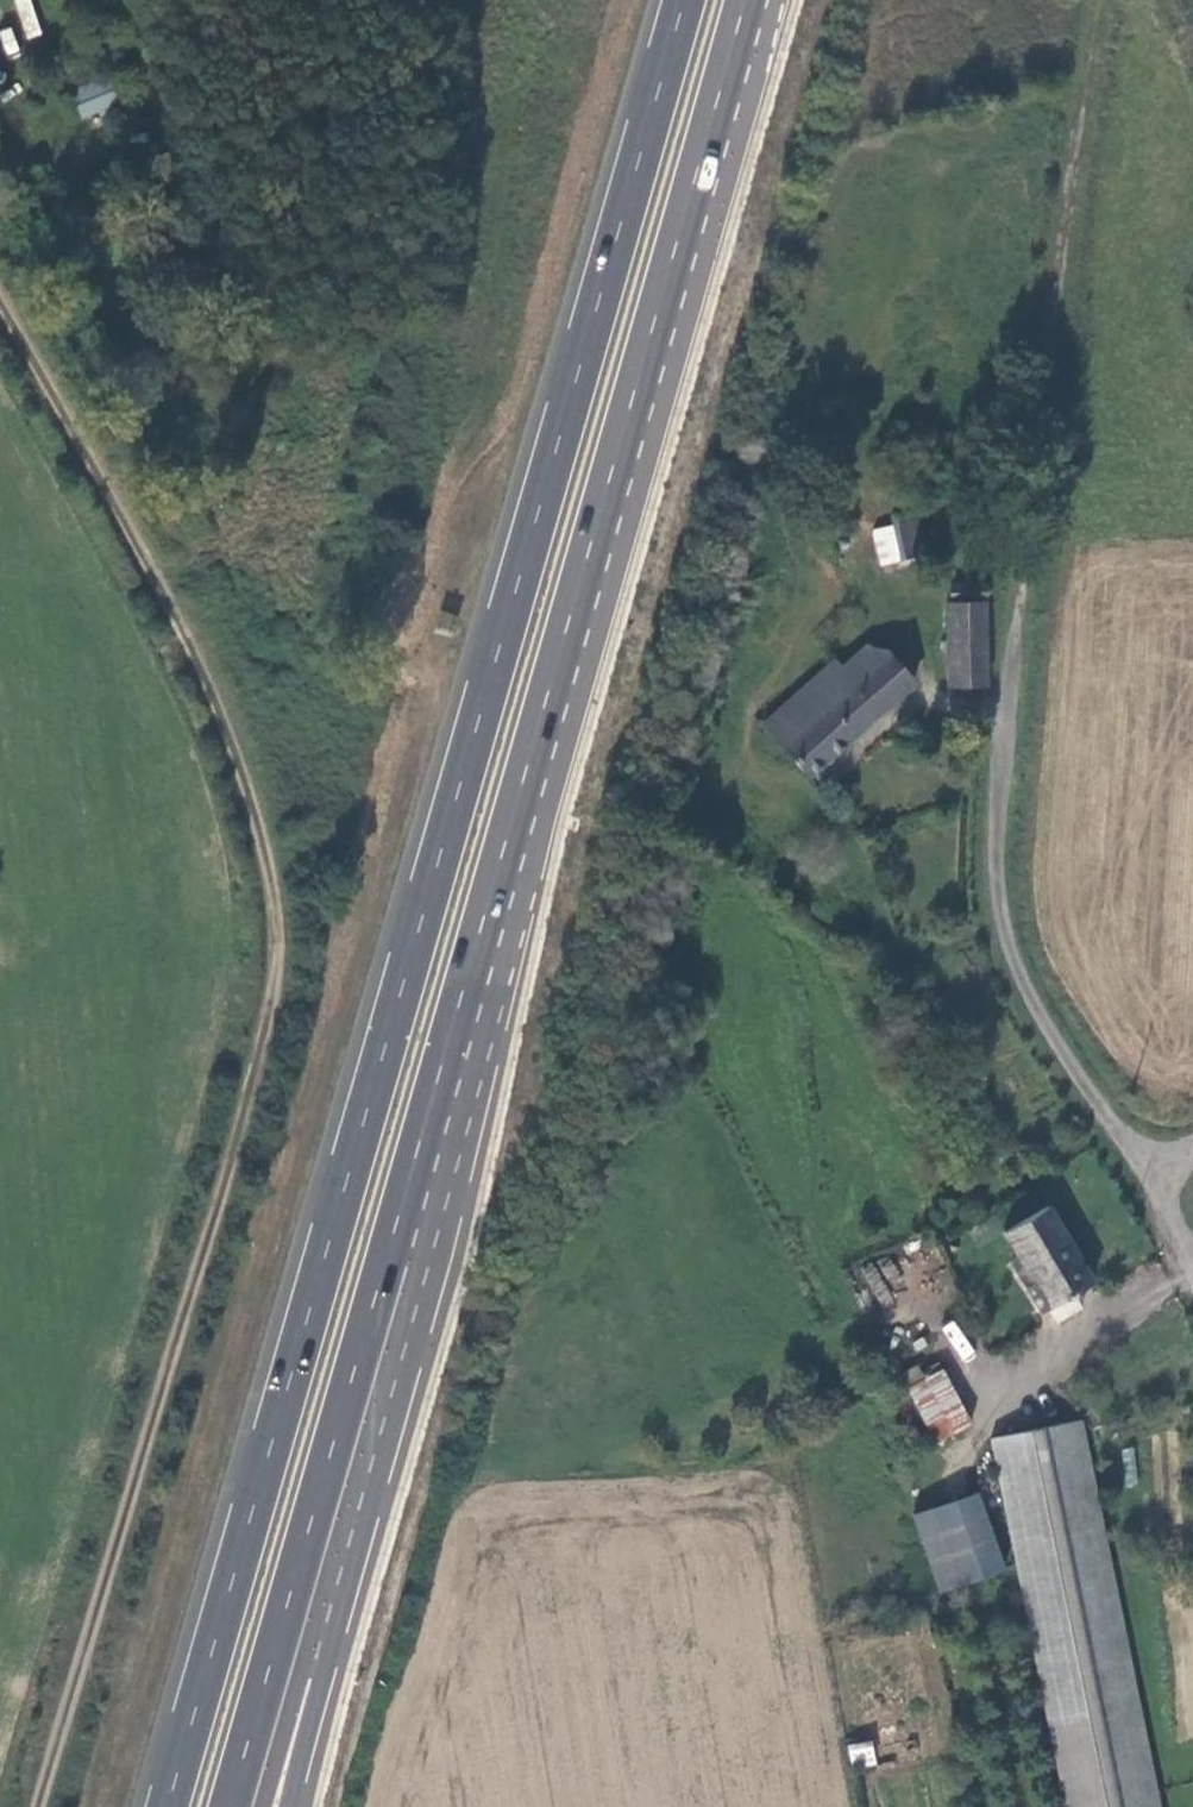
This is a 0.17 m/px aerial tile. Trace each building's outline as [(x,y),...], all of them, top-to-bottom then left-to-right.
[(25,40),(41,34),(31,0),(12,0),(25,40)] [(17,52),(14,28),(0,30),(0,35),(3,54),(17,52)] [(64,95),(75,119),(113,102),(101,78),(64,95)] [(899,554),(924,549),(914,506),(890,512),(891,521),(899,554)] [(878,560),(899,554),(891,521),(871,527),(878,560)] [(949,600),(981,600),(980,582),(949,583),(949,600)] [(948,684),(984,682),(983,600),(981,600),(949,600),(943,600),(948,684)] [(857,648),(831,670),(871,715),(908,682),(880,649),(857,648)] [(761,723),(805,774),(871,715),(831,670),(826,664),(761,723)] [(961,744),(964,744),(967,743),(969,741),(971,738),(971,735),(971,732),(969,730),(966,728),(963,727),(960,728),(958,729),(956,731),(954,734),(955,737),(956,740),(958,742),(961,744)] [(1004,1218),(1056,1308),(1080,1293),(1072,1280),(1092,1269),(1047,1193),(1004,1218)] [(957,1318),(943,1325),(959,1362),(974,1355),(957,1318)] [(904,1376),(930,1426),(969,1407),(944,1356),(904,1376)] [(1072,1806),(1165,1806),(1082,1405),(993,1423),(1072,1806)] [(978,1477),(915,1499),(943,1577),(1006,1554),(978,1477)] [(852,1771),(877,1765),(871,1740),(846,1746),(852,1771)]
